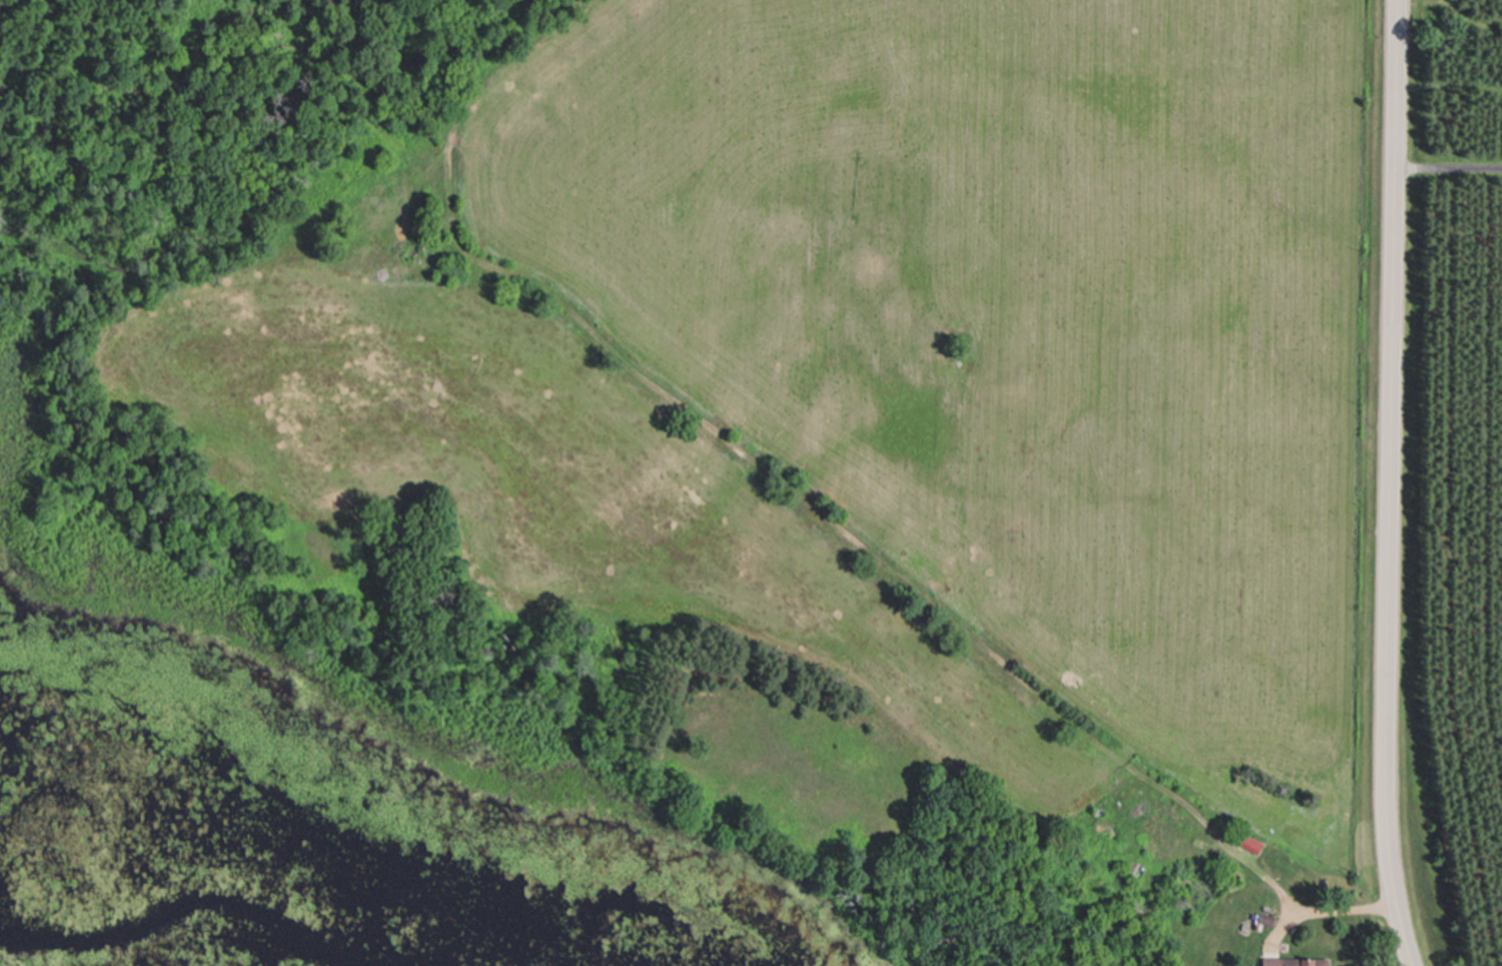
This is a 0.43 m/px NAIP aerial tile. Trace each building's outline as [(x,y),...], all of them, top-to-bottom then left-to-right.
[(1237,841),(1256,854),(1263,843),(1244,831),(1237,841)]
